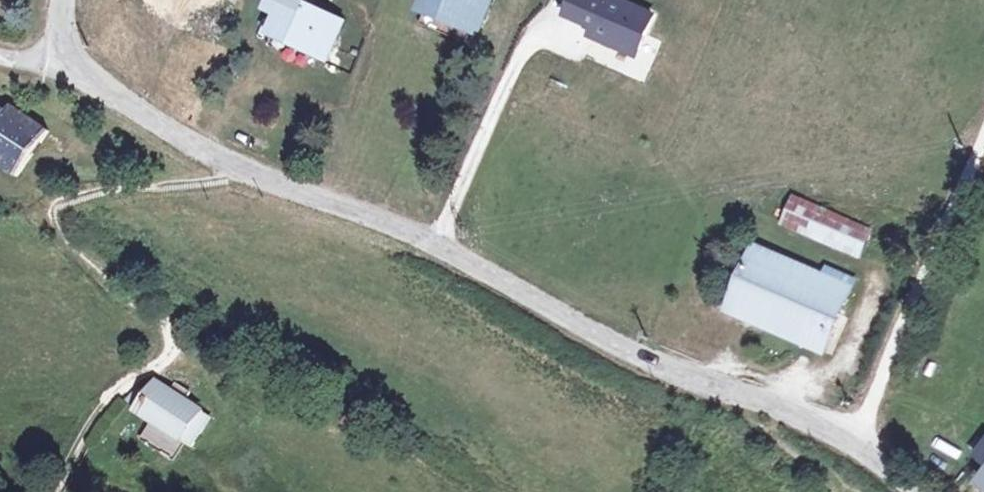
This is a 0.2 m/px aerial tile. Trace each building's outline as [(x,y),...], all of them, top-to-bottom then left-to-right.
[(325,57),(340,24),(310,10),(314,0),(272,0),(268,9),(284,16),(275,34),(325,57)] [(490,0),(431,0),(426,11),(472,29),(478,31),(490,0)] [(556,3),(563,6),(558,17),(588,30),(584,38),(635,60),(656,12),(630,0),(558,0),(556,3)] [(426,11),(422,25),(466,43),(472,29),(426,11)] [(20,177),(53,126),(14,102),(10,108),(0,102),(0,165),(20,177)] [(862,256),(872,234),(793,199),(783,221),(862,256)] [(824,278),(756,249),(729,311),(823,352),(854,279),(828,268),(824,278)] [(188,443),(194,447),(209,420),(199,413),(201,410),(184,399),(187,391),(177,384),(173,391),(156,380),(147,396),(138,389),(129,400),(139,406),(137,410),(154,421),(143,440),(177,462),(188,443)]
